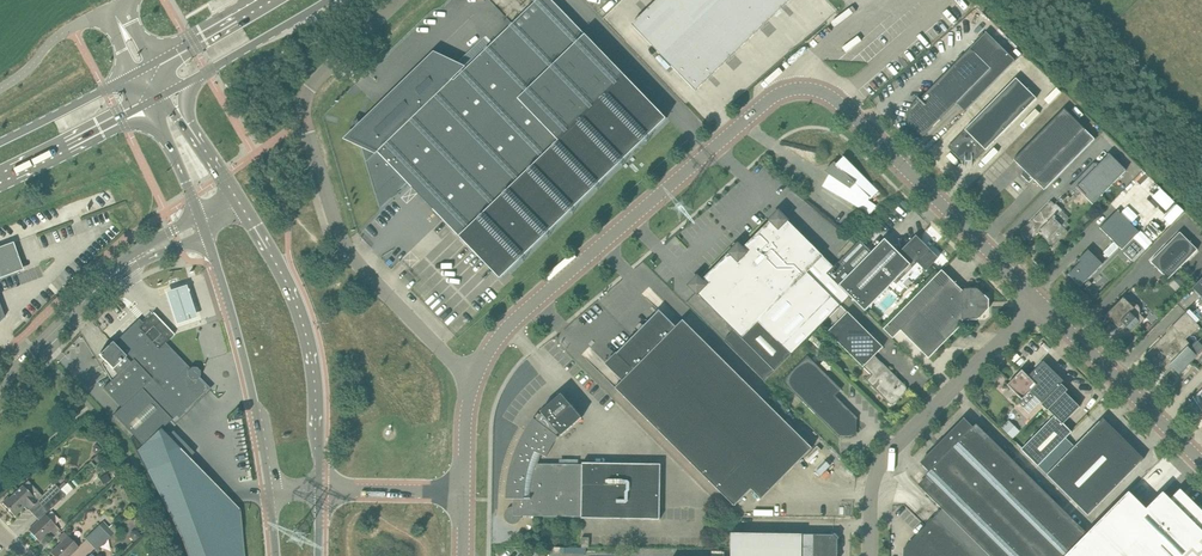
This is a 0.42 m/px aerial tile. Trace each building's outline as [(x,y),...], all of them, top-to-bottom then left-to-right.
[(354,120),(357,130),(348,138),(361,144),(381,207),(407,182),(500,279),(666,118),(552,0),(537,0),(454,79),(444,75),(441,66),(441,67),(436,71),(424,65),(363,123),(354,120)] [(632,25),(695,91),(790,0),(657,0),(632,25)] [(914,128),(923,137),(957,103),(965,111),(1015,61),(986,32),(920,99),(918,97),(917,98),(919,100),(914,105),(912,109),(909,114),(909,119),(911,124),(914,128)] [(966,167),(965,158),(971,158),(972,167),(972,158),(977,158),(1037,98),(1016,78),(948,147),(960,159),(965,158),(965,167),(966,167)] [(1033,179),(1044,190),(1094,139),(1064,109),(1013,160),(1025,171),(1021,175),(1029,182),(1033,179)] [(1081,175),(1071,185),(1071,189),(1078,196),(1081,193),(1093,204),(1126,170),(1109,153),(1100,163),(1093,163),(1081,175)] [(870,199),(878,190),(844,157),(836,164),(834,162),(824,171),(831,176),(825,184),(869,214),(876,205),(869,200),(870,199)] [(1020,233),(1031,244),(1031,243),(1029,241),(1039,232),(1053,246),(1068,232),(1054,218),(1056,217),(1055,215),(1060,210),(1051,201),(1020,233)] [(1100,227),(1122,250),(1140,232),(1117,209),(1100,227)] [(698,277),(689,285),(734,330),(724,340),(765,381),(829,317),(850,296),(829,276),(820,285),(807,273),(823,257),(778,212),(742,248),(738,244),(702,281),(698,277)] [(1150,261),(1168,279),(1197,249),(1179,232),(1150,261)] [(860,241),(827,274),(829,276),(850,296),(865,311),(889,287),(899,297),(905,292),(936,261),(936,260),(934,262),(928,257),(928,256),(924,253),(923,254),(921,251),(923,248),(924,249),(926,247),(916,237),(908,245),(909,247),(901,255),(885,239),(872,252),(860,241)] [(0,247),(0,278),(16,272),(6,244),(0,247)] [(1103,264),(1088,250),(1078,260),(1080,262),(1068,274),(1080,286),(1103,264)] [(942,270),(883,329),(893,338),(901,330),(929,358),(963,324),(963,320),(978,320),(984,313),(987,310),(987,297),(984,295),(977,288),(969,289),(965,289),(963,291),(950,278),(942,270)] [(1192,288),(1201,298),(1201,278),(1192,288)] [(185,290),(164,296),(174,329),(196,322),(185,290)] [(1115,324),(1117,322),(1120,326),(1117,329),(1119,332),(1121,332),(1122,333),(1124,334),(1125,334),(1127,334),(1128,334),(1130,333),(1131,333),(1132,332),(1145,319),(1140,313),(1140,311),(1140,310),(1140,309),(1140,308),(1140,307),(1139,306),(1139,305),(1138,304),(1137,303),(1136,303),(1135,302),(1133,301),(1132,301),(1130,301),(1129,301),(1128,302),(1123,297),(1106,314),(1115,324)] [(683,320),(676,327),(660,310),(644,326),(642,324),(638,328),(640,330),(617,353),(617,352),(605,364),(623,381),(615,388),(735,506),(751,489),(761,499),(812,448),(683,320)] [(882,362),(881,364),(874,357),(883,347),(848,311),(827,332),(863,367),(866,364),(874,371),(865,379),(890,404),(894,404),(905,393),(904,391),(905,390),(905,388),(904,387),(905,385),(882,362)] [(131,361),(111,380),(103,388),(110,395),(104,401),(115,412),(114,414),(144,446),(172,419),(181,419),(186,415),(186,410),(206,391),(206,386),(198,378),(200,376),(200,371),(196,367),(191,367),(190,369),(165,343),(173,334),(166,327),(153,313),(152,315),(143,323),(139,319),(114,343),(131,361)] [(1154,346),(1144,356),(1158,370),(1160,368),(1166,374),(1173,367),(1179,374),(1185,367),(1184,366),(1192,357),(1192,354),(1189,350),(1187,348),(1190,345),(1184,338),(1186,337),(1187,338),(1199,326),(1187,314),(1176,326),(1174,324),(1166,332),(1169,334),(1156,347),(1154,346)] [(105,360),(101,364),(111,380),(131,361),(114,343),(113,342),(107,348),(100,355),(105,360)] [(807,356),(781,380),(839,437),(840,436),(852,436),(857,431),(857,419),(858,418),(835,396),(841,389),(807,356)] [(1028,376),(1022,370),(1007,385),(1022,399),(1027,405),(1035,397),(1040,402),(1043,405),(1047,409),(1054,416),(1021,449),(1038,466),(1072,432),(1063,424),(1080,407),(1061,388),(1066,383),(1063,382),(1044,364),(1044,363),(1043,360),(1028,376)] [(1194,397),(1193,396),(1192,397),(1194,400),(1193,400),(1199,406),(1198,406),(1201,411),(1201,388),(1194,397)] [(509,470),(508,479),(507,488),(506,499),(513,499),(513,508),(511,509),(509,510),(507,511),(506,513),(506,516),(507,518),(508,520),(510,521),(512,522),(514,522),(517,521),(518,520),(520,518),(520,516),(651,518),(651,519),(660,520),(661,464),(652,464),(652,465),(536,463),(540,453),(546,456),(550,449),(554,443),(558,436),(555,435),(559,433),(561,436),(582,418),(580,416),(581,415),(571,403),(570,404),(561,394),(541,412),(542,413),(536,420),(533,418),(528,426),(525,431),(523,434),(519,443),(515,452),(512,461),(509,470)] [(1124,441),(1120,438),(1122,437),(1103,418),(1047,475),(1088,516),(1144,459),(1125,440),(1124,441)] [(921,463),(929,471),(925,475),(933,484),(925,492),(942,509),(904,548),(903,555),(1065,555),(1087,534),(976,424),(973,427),(965,419),(921,463)] [(1009,420),(1002,427),(1013,438),(1020,431),(1009,420)] [(240,524),(239,516),(210,486),(201,495),(195,489),(191,484),(177,470),(186,461),(171,446),(146,470),(181,538),(187,555),(243,555),(240,524)] [(14,515),(17,513),(26,504),(30,508),(40,499),(39,498),(41,496),(27,481),(10,498),(8,497),(2,503),(14,515)] [(41,496),(39,498),(40,499),(44,504),(60,489),(58,487),(54,483),(41,496)] [(42,506),(47,512),(65,495),(60,489),(44,504),(42,506)] [(1065,555),(1201,555),(1201,511),(1180,489),(1170,499),(1163,492),(1146,509),(1129,492),(1065,555)] [(59,529),(45,514),(28,530),(39,541),(50,531),(53,534),(59,529)] [(91,544),(104,531),(98,525),(85,538),(91,544)] [(91,544),(96,550),(110,537),(104,531),(91,544)] [(61,542),(50,553),(54,555),(69,555),(77,547),(63,533),(58,539),(61,542)] [(731,555),(837,555),(838,539),(839,537),(837,538),(834,535),(835,533),(833,534),(802,534),(731,533),(731,555)]
